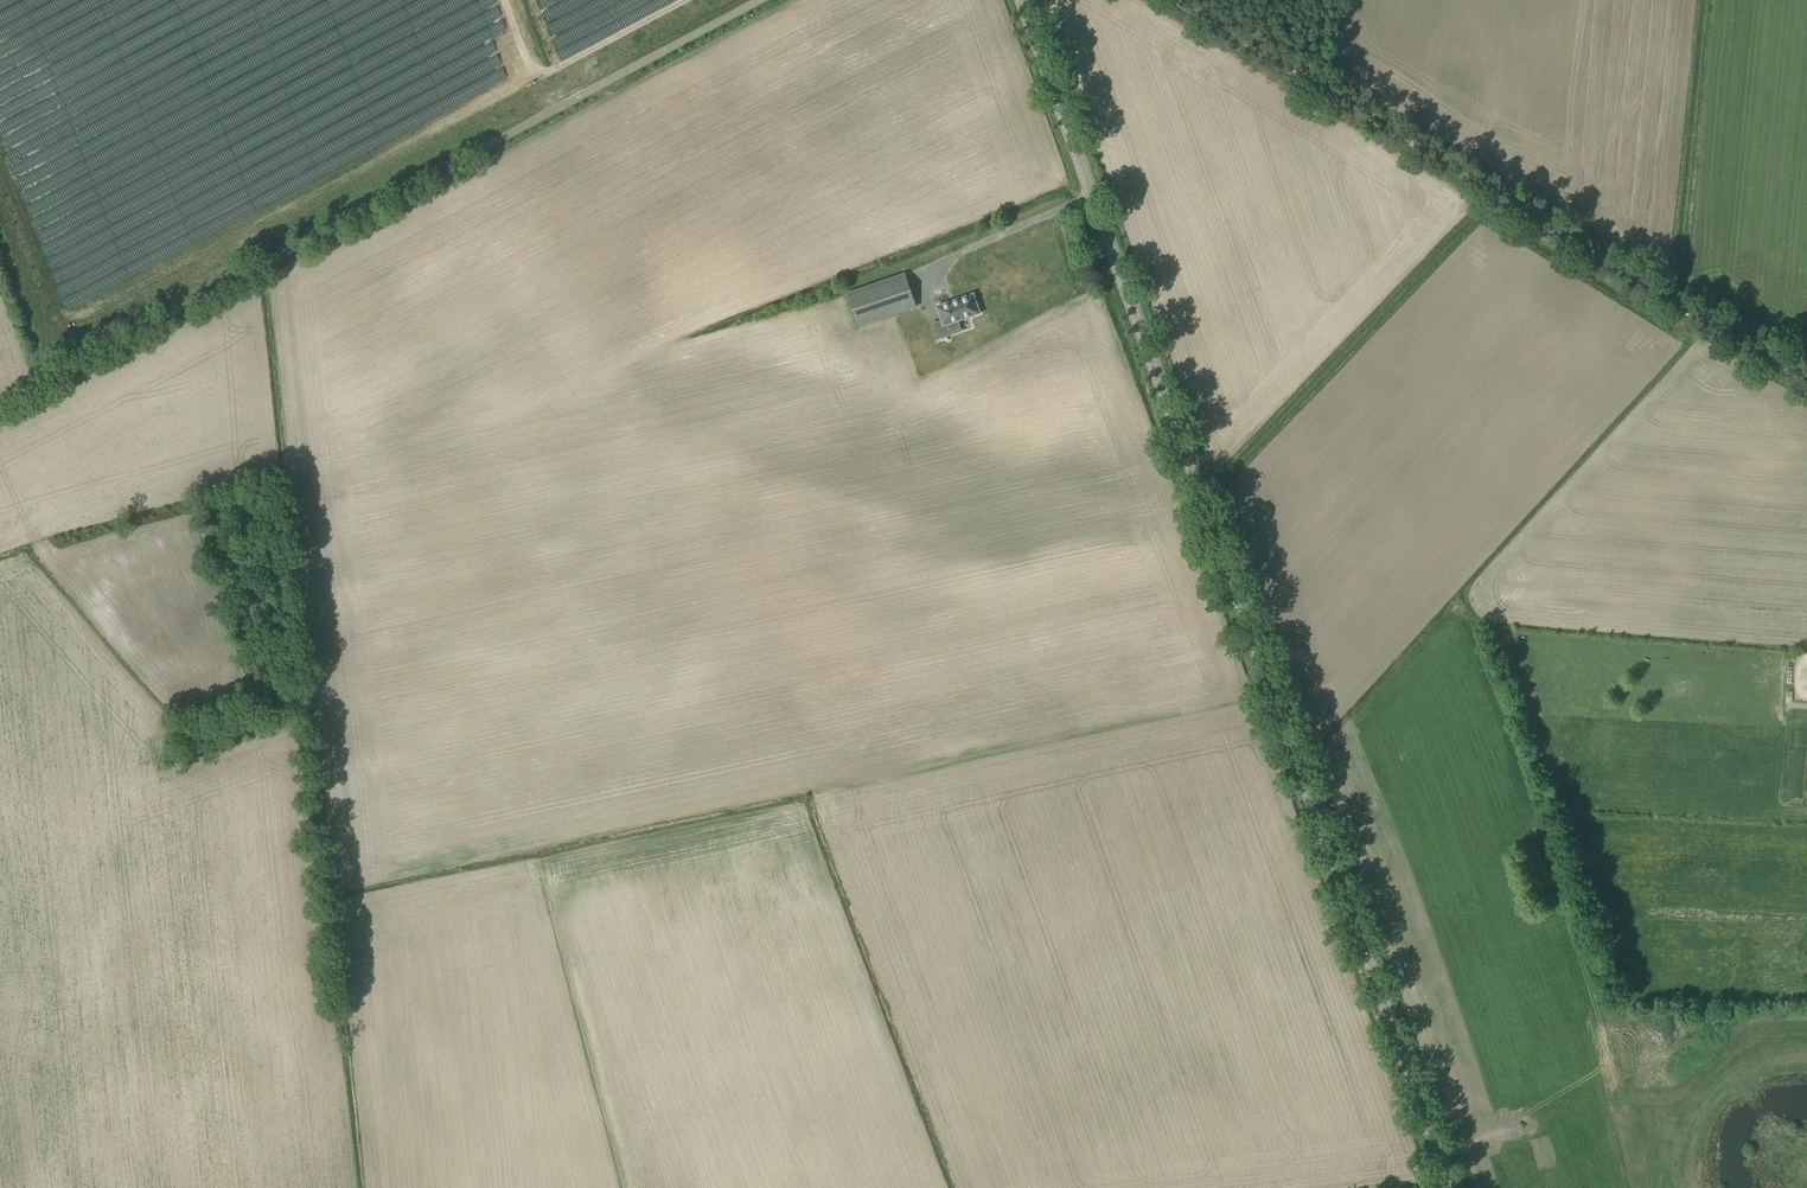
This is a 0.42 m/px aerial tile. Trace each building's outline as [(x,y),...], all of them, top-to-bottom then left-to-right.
[(860,323),(917,305),(906,271),(849,289),(860,323)] [(944,324),(981,313),(975,293),(938,305),(944,324)] [(1531,881),(1539,877),(1546,874),(1540,859),(1525,865),(1531,881)]
